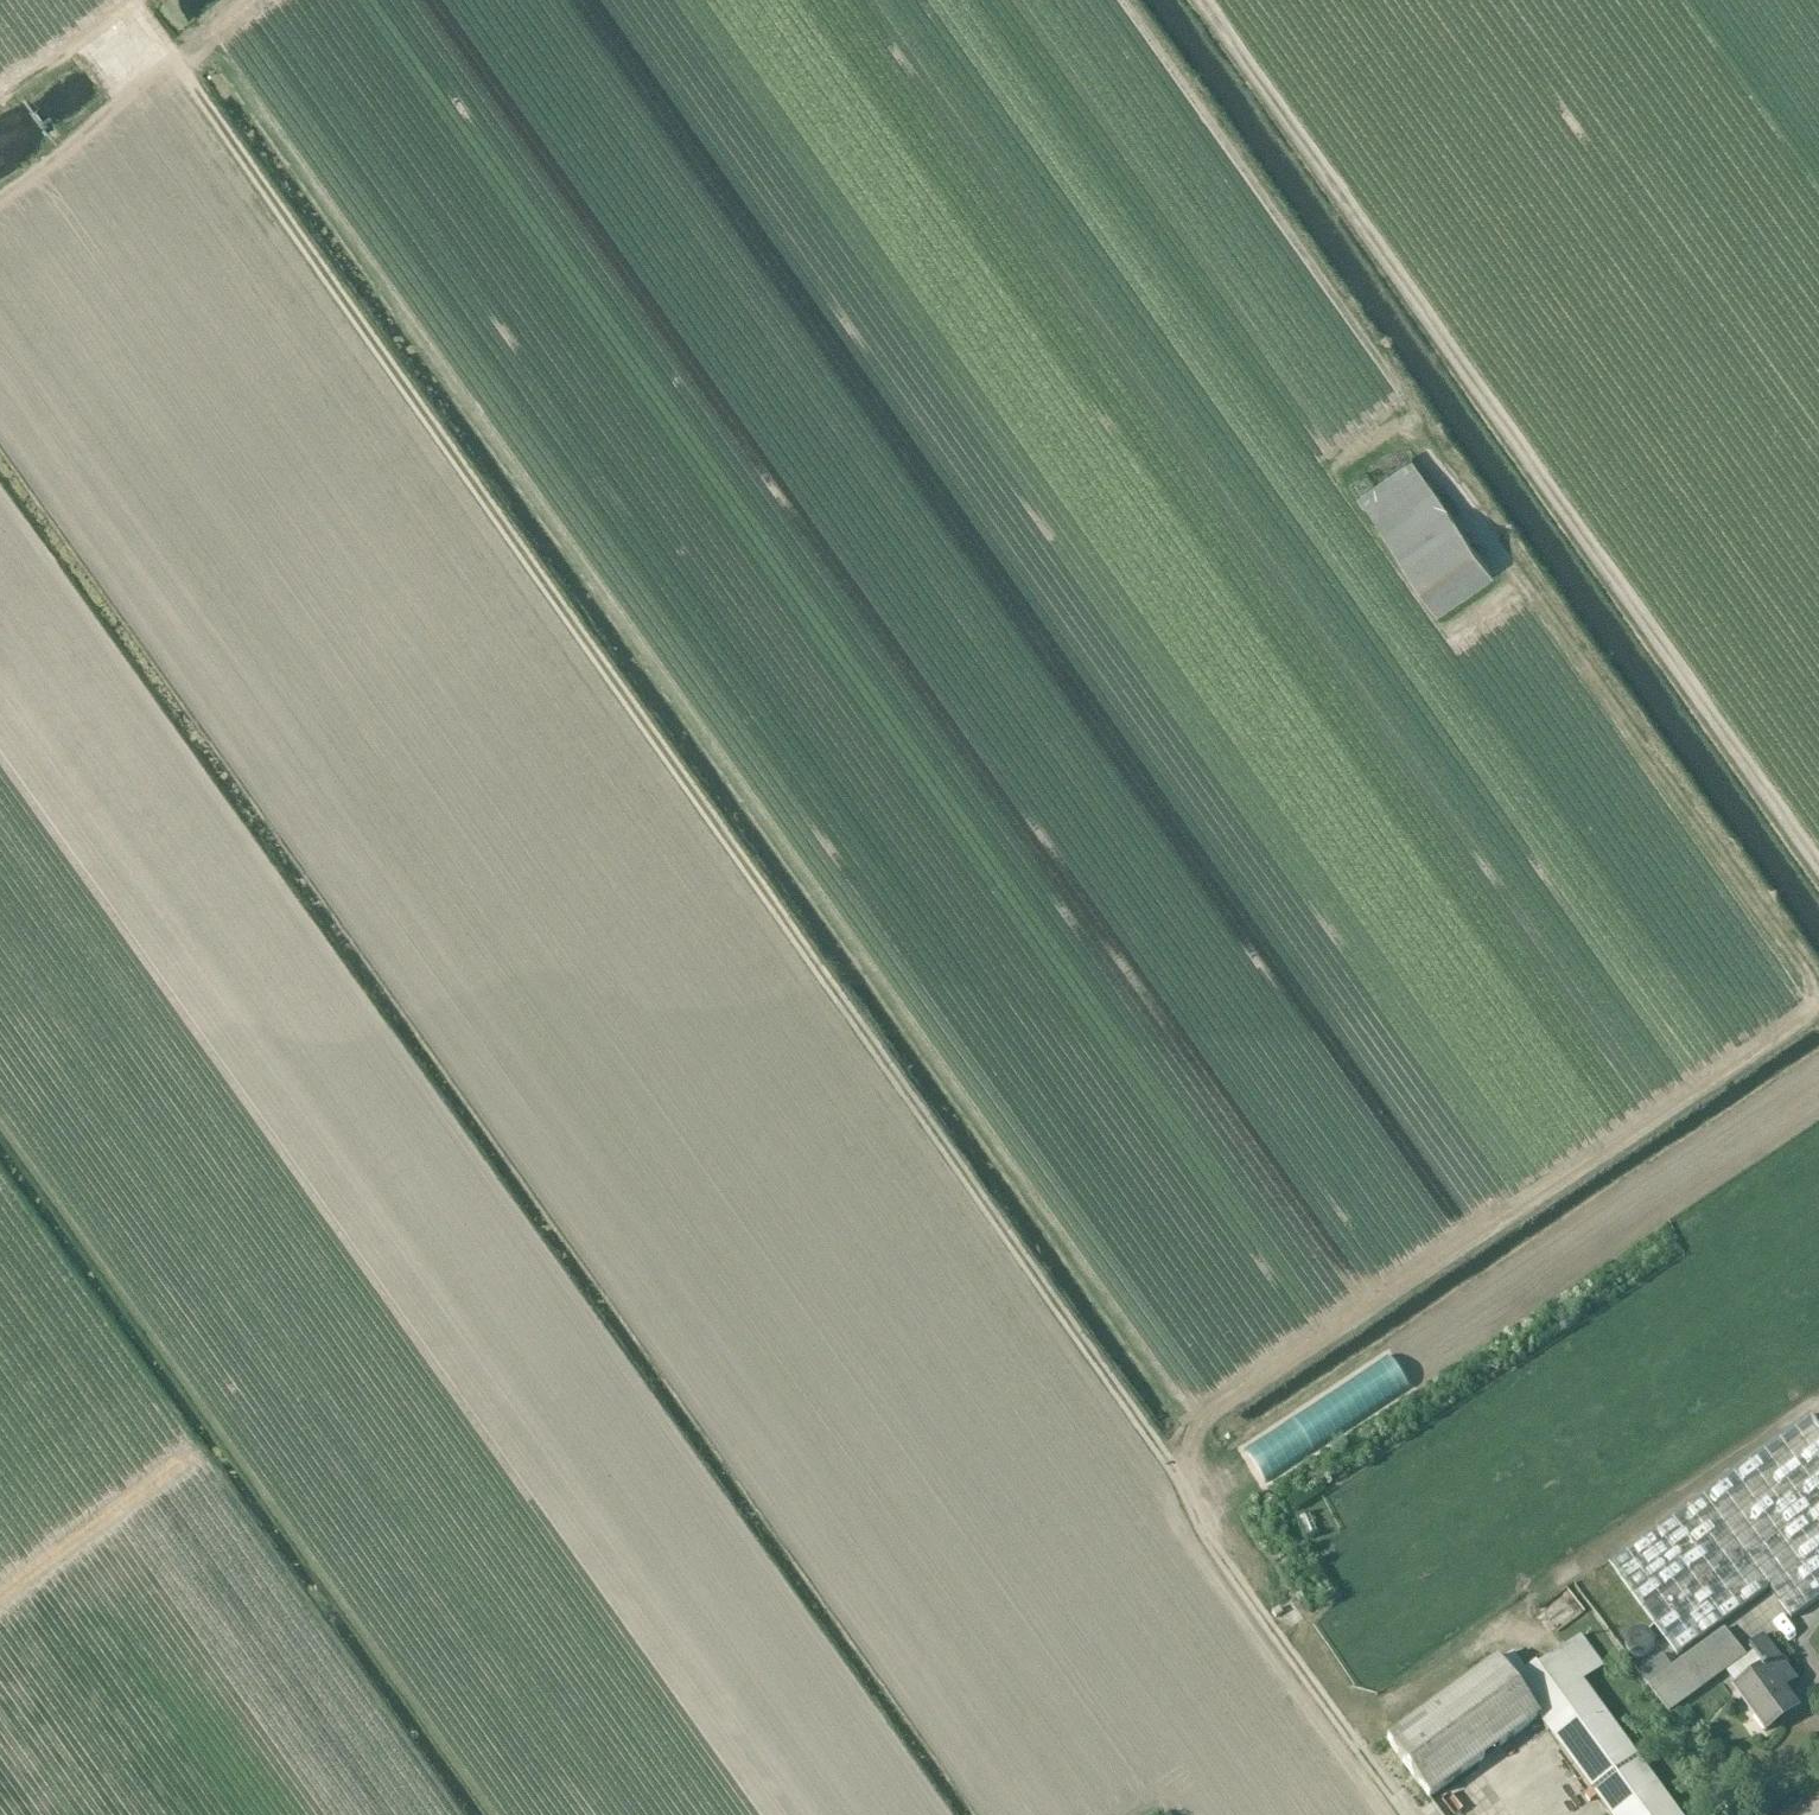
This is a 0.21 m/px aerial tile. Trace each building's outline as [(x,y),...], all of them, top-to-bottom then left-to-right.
[(1437,611),(1492,573),(1411,457),(1356,495),(1437,611)] [(1793,1619),(1818,1600),(1818,1428),(1810,1416),(1611,1563),(1679,1655),(1770,1589),(1793,1619)] [(1747,1658),(1724,1629),(1672,1668),(1662,1655),(1639,1672),(1670,1714),(1747,1658)] [(1581,1680),(1603,1665),(1581,1635),(1515,1683),(1497,1659),(1387,1739),(1431,1799),(1539,1720),(1609,1814),(1681,1814),(1608,1715),(1581,1680)] [(1764,1667),(1734,1688),(1768,1733),(1797,1711),(1776,1681),(1789,1671),(1765,1636),(1750,1647),(1764,1667)]
